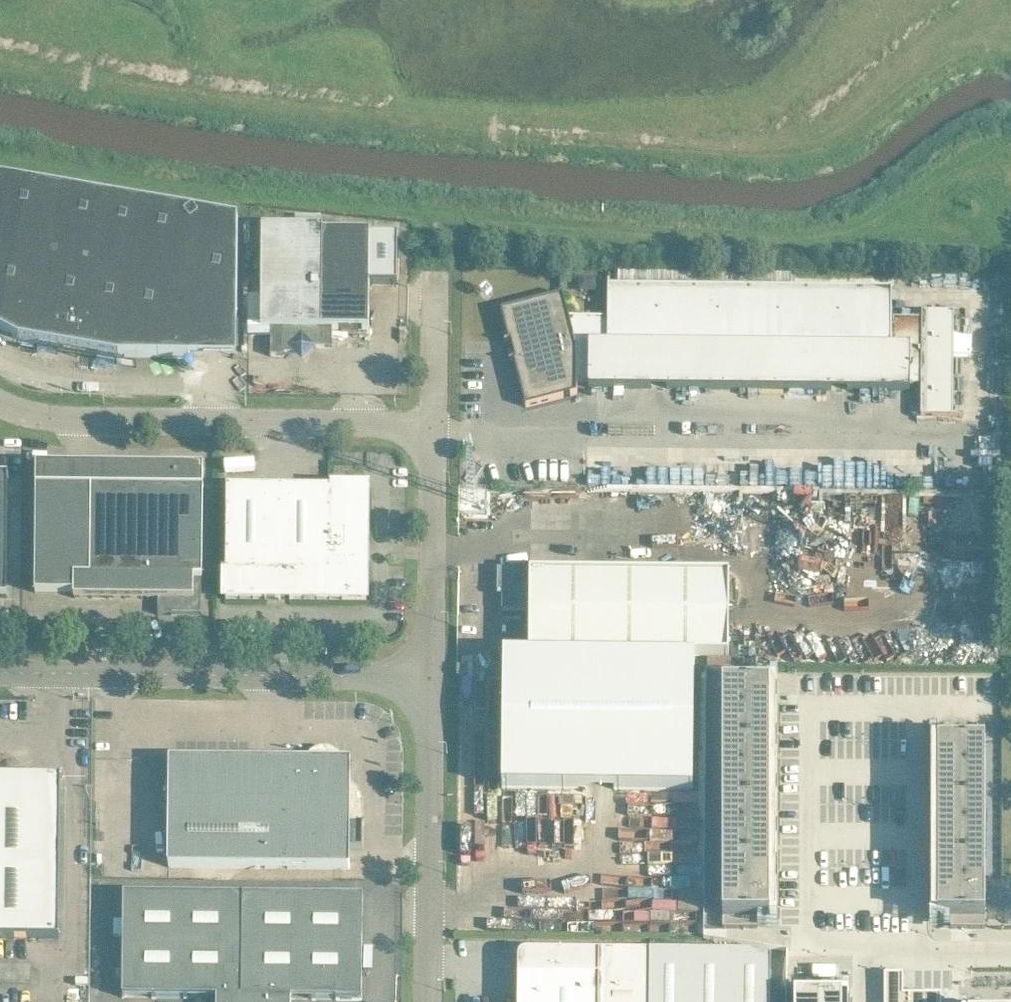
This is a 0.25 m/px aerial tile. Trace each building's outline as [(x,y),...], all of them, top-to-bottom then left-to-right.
[(238,218),(0,177),(0,330),(18,340),(118,357),(189,358),(195,318),(237,318),(238,218)] [(323,232),(323,228),(261,228),(261,329),(271,329),(270,357),(283,357),(286,354),(302,355),(308,349),(332,349),(332,330),(369,330),(369,285),(370,235),(370,233),(323,232)] [(370,235),(369,285),(397,285),(398,235),(370,235)] [(501,311),(508,339),(508,341),(504,342),(505,343),(510,342),(515,359),(509,361),(509,362),(514,361),(526,408),(577,394),(577,383),(588,383),(588,388),(910,391),(910,386),(921,386),(921,417),(956,417),(956,416),(953,416),(954,315),(957,315),(958,313),(922,313),(922,320),(892,319),(892,286),(891,286),(891,289),(609,287),(609,283),(608,283),(608,318),(569,318),(563,295),(501,311)] [(74,599),(160,600),(160,616),(202,616),(202,588),(194,588),(194,579),(202,579),(203,468),(36,466),(35,593),(74,594),(74,599)] [(331,489),(331,485),(330,485),(330,489),(330,573),(330,601),(366,601),(366,600),(365,600),(366,491),(367,491),(367,490),(331,489)] [(279,573),(279,489),(227,488),(226,572),(279,573)] [(330,573),(330,489),(279,489),(279,573),(330,573)] [(867,567),(890,561),(887,552),(865,558),(867,567)] [(498,578),(498,581),(499,584),(501,587),(505,588),(505,595),(502,595),(502,611),(530,612),(529,655),(504,655),(502,789),(691,791),(693,657),(728,657),(729,576),(530,574),(530,577),(525,577),(524,574),(521,572),(518,571),(505,571),(502,572),(499,574),(498,578)] [(279,600),(279,573),(226,572),(225,600),(227,600),(227,599),(279,600)] [(330,601),(330,573),(279,573),(279,600),(330,601)] [(457,677),(467,677),(467,667),(457,667),(457,677)] [(769,684),(723,684),(723,917),(757,917),(769,917),(769,684)] [(986,918),(985,743),(937,743),(938,918),(951,918),(986,918)] [(347,773),(347,771),(347,768),(346,766),(346,764),(345,762),(344,760),(343,758),(341,756),(341,755),(338,753),(336,751),(334,750),(332,749),(329,749),(326,748),(322,749),(320,749),(318,749),(316,750),(313,751),(312,752),(310,754),(309,755),(307,757),(305,759),(304,761),(304,763),(303,765),(303,768),(303,769),(291,769),(291,763),(291,762),(290,761),(169,761),(168,868),(349,870),(349,869),(350,868),(350,849),(363,849),(363,805),(363,802),(362,800),(361,797),(360,794),(359,792),(357,790),(355,789),(352,786),(351,783),(349,781),(348,778),(347,776),(347,773)] [(61,788),(61,778),(8,778),(8,766),(12,766),(12,765),(0,765),(0,939),(59,939),(61,788)] [(99,808),(120,808),(120,799),(99,800),(99,808)] [(243,897),(124,896),(122,998),(217,999),(216,1001),(253,1001),(253,999),(242,999),(243,897)] [(291,1000),(315,1000),(316,898),(243,897),(242,999),(253,999),(253,1001),(291,1001),(291,1000)] [(363,898),(316,898),(315,1000),(336,1000),(336,1001),(362,1001),(363,898)] [(757,929),(757,917),(723,917),(723,929),(757,929)] [(986,929),(986,918),(951,918),(951,929),(986,929)] [(528,953),(526,953),(523,954),(521,955),(519,958),(518,961),(518,977),(518,1001),(649,1001),(649,954),(528,953)] [(689,954),(649,954),(649,1001),(689,1001),(689,954)] [(729,955),(689,954),(689,1001),(729,1001),(729,955)] [(729,955),(729,1001),(769,1001),(770,960),(749,955),(729,955)] [(836,968),(813,968),(813,980),(836,980),(836,968)] [(884,974),(884,1001),(941,1001),(941,995),(903,995),(903,974),(884,974)] [(829,989),(794,989),(794,1000),(829,1000),(829,989)]
